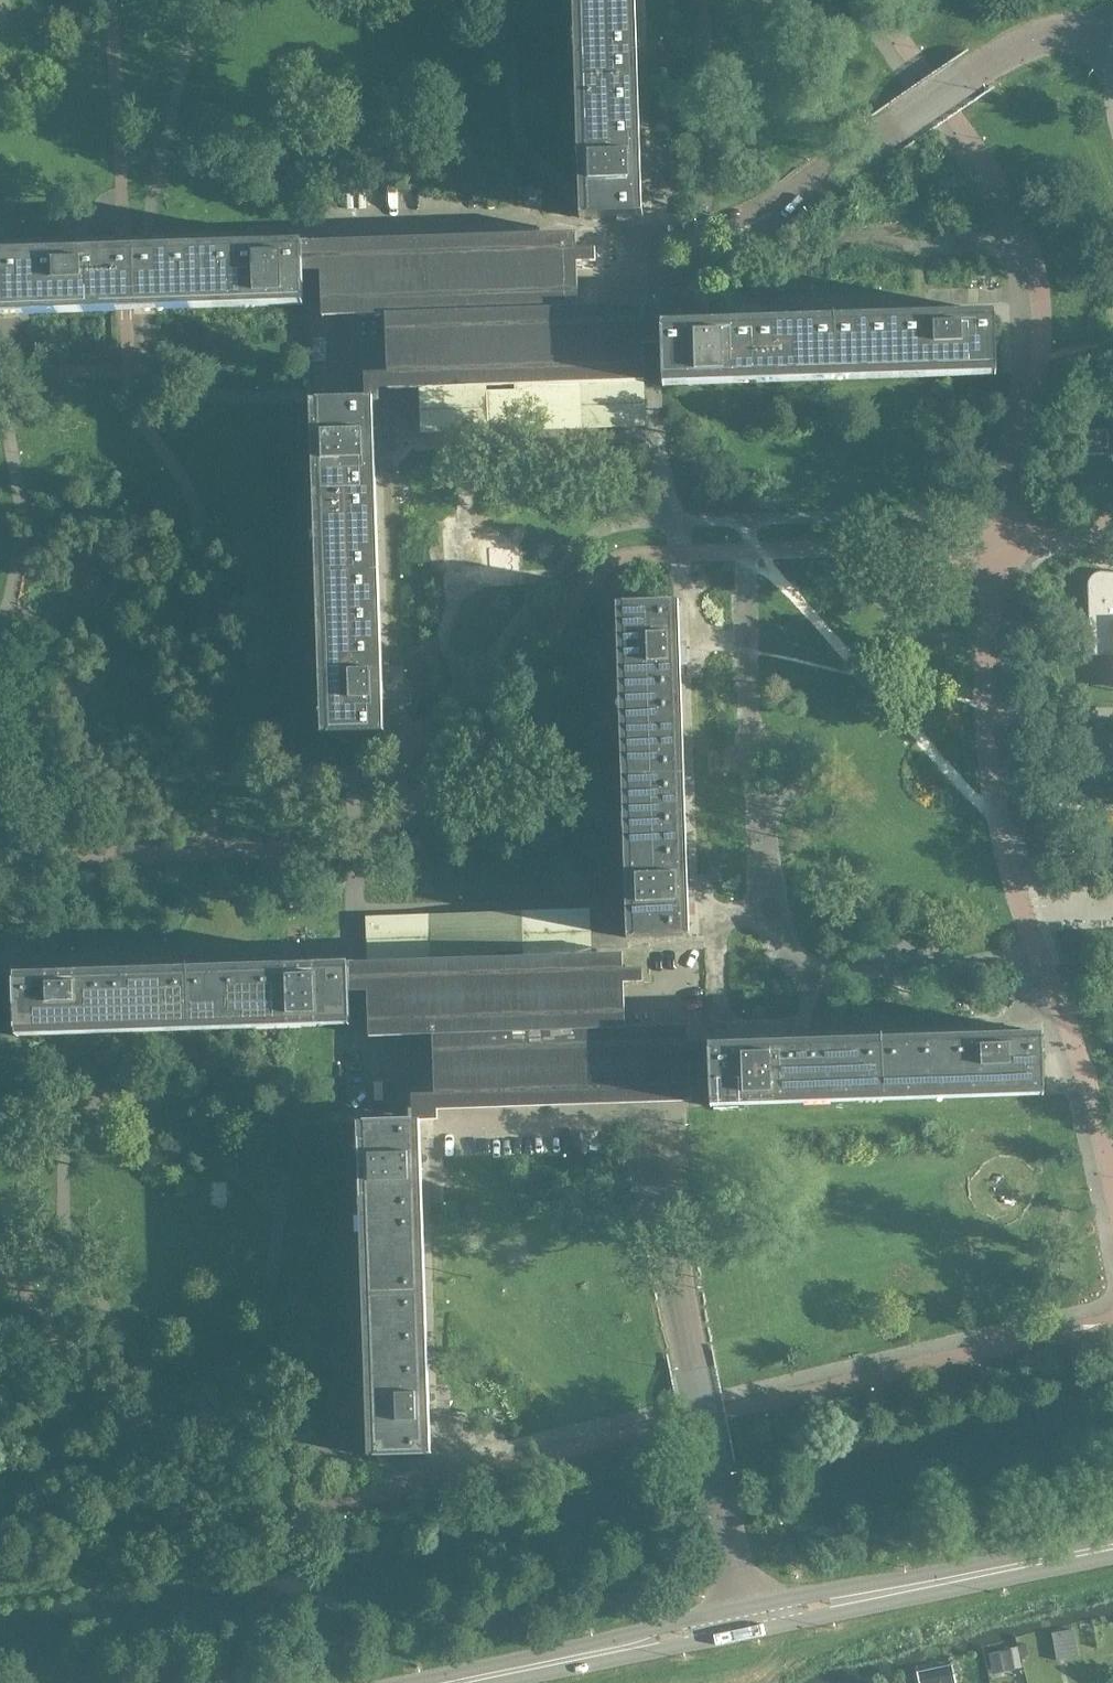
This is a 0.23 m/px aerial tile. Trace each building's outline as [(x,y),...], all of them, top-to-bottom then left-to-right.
[(630,0),(574,0),(581,218),(587,217),(587,218),(636,216),(635,178),(640,177),(644,174),(645,169),(645,168),(643,163),(639,160),(635,160),(630,0)] [(645,426),(641,306),(579,308),(577,275),(576,233),(316,242),(317,269),(322,269),(323,316),(387,314),(389,389),(420,388),(422,433),(581,427),(581,428),(645,426)] [(302,249),(302,242),(301,242),(301,243),(111,249),(0,253),(0,314),(14,314),(127,310),(277,305),(303,304),(303,305),(304,305),(303,298),(304,298),(303,268),(302,249)] [(661,330),(663,379),(663,385),(996,374),(995,368),(996,369),(994,319),(956,320),(955,315),(952,311),(947,310),(946,310),(941,312),(938,316),(938,321),(717,328),(717,323),(713,319),(708,318),(703,320),(700,324),(700,328),(661,330)] [(376,678),(369,453),(375,453),(375,442),(369,439),(367,400),(318,402),(312,402),(323,735),(329,735),(378,733),(377,692),(383,691),(383,681),(379,677),(376,678)] [(683,936),(673,603),(623,605),(616,605),(616,606),(617,606),(628,937),(627,937),(627,938),(634,937),(634,938),(683,936)] [(625,1028),(623,953),(591,954),(590,909),(431,915),(431,914),(367,917),(369,993),(370,1036),(433,1035),(435,1110),(647,1102),(691,1101),(689,1026),(645,1028),(625,1028)] [(350,1019),(350,994),(349,969),(310,970),(310,964),(293,964),(293,971),(71,978),(71,972),(54,972),(54,978),(16,980),(17,1029),(18,1029),(18,1036),(19,1036),(19,1035),(349,1024),(349,1026),(350,1026),(350,1019)] [(1043,1088),(1042,1039),(709,1050),(710,1099),(711,1099),(711,1107),(712,1107),(712,1105),(1042,1094),(1042,1096),(1043,1096),(1043,1088)] [(423,1398),(416,1180),(417,1180),(418,1179),(419,1178),(419,1177),(420,1177),(420,1176),(422,1176),(421,1158),(415,1159),(415,1146),(414,1120),(365,1122),(357,1123),(368,1455),(425,1454),(424,1415),(430,1414),(429,1397),(423,1398)] [(1078,1656),(1073,1630),(1051,1634),(1056,1660),(1078,1656)] [(1028,1655),(1026,1644),(1018,1646),(1020,1656),(1028,1655)] [(951,1666),(920,1669),(921,1682),(953,1682),(951,1666)]
